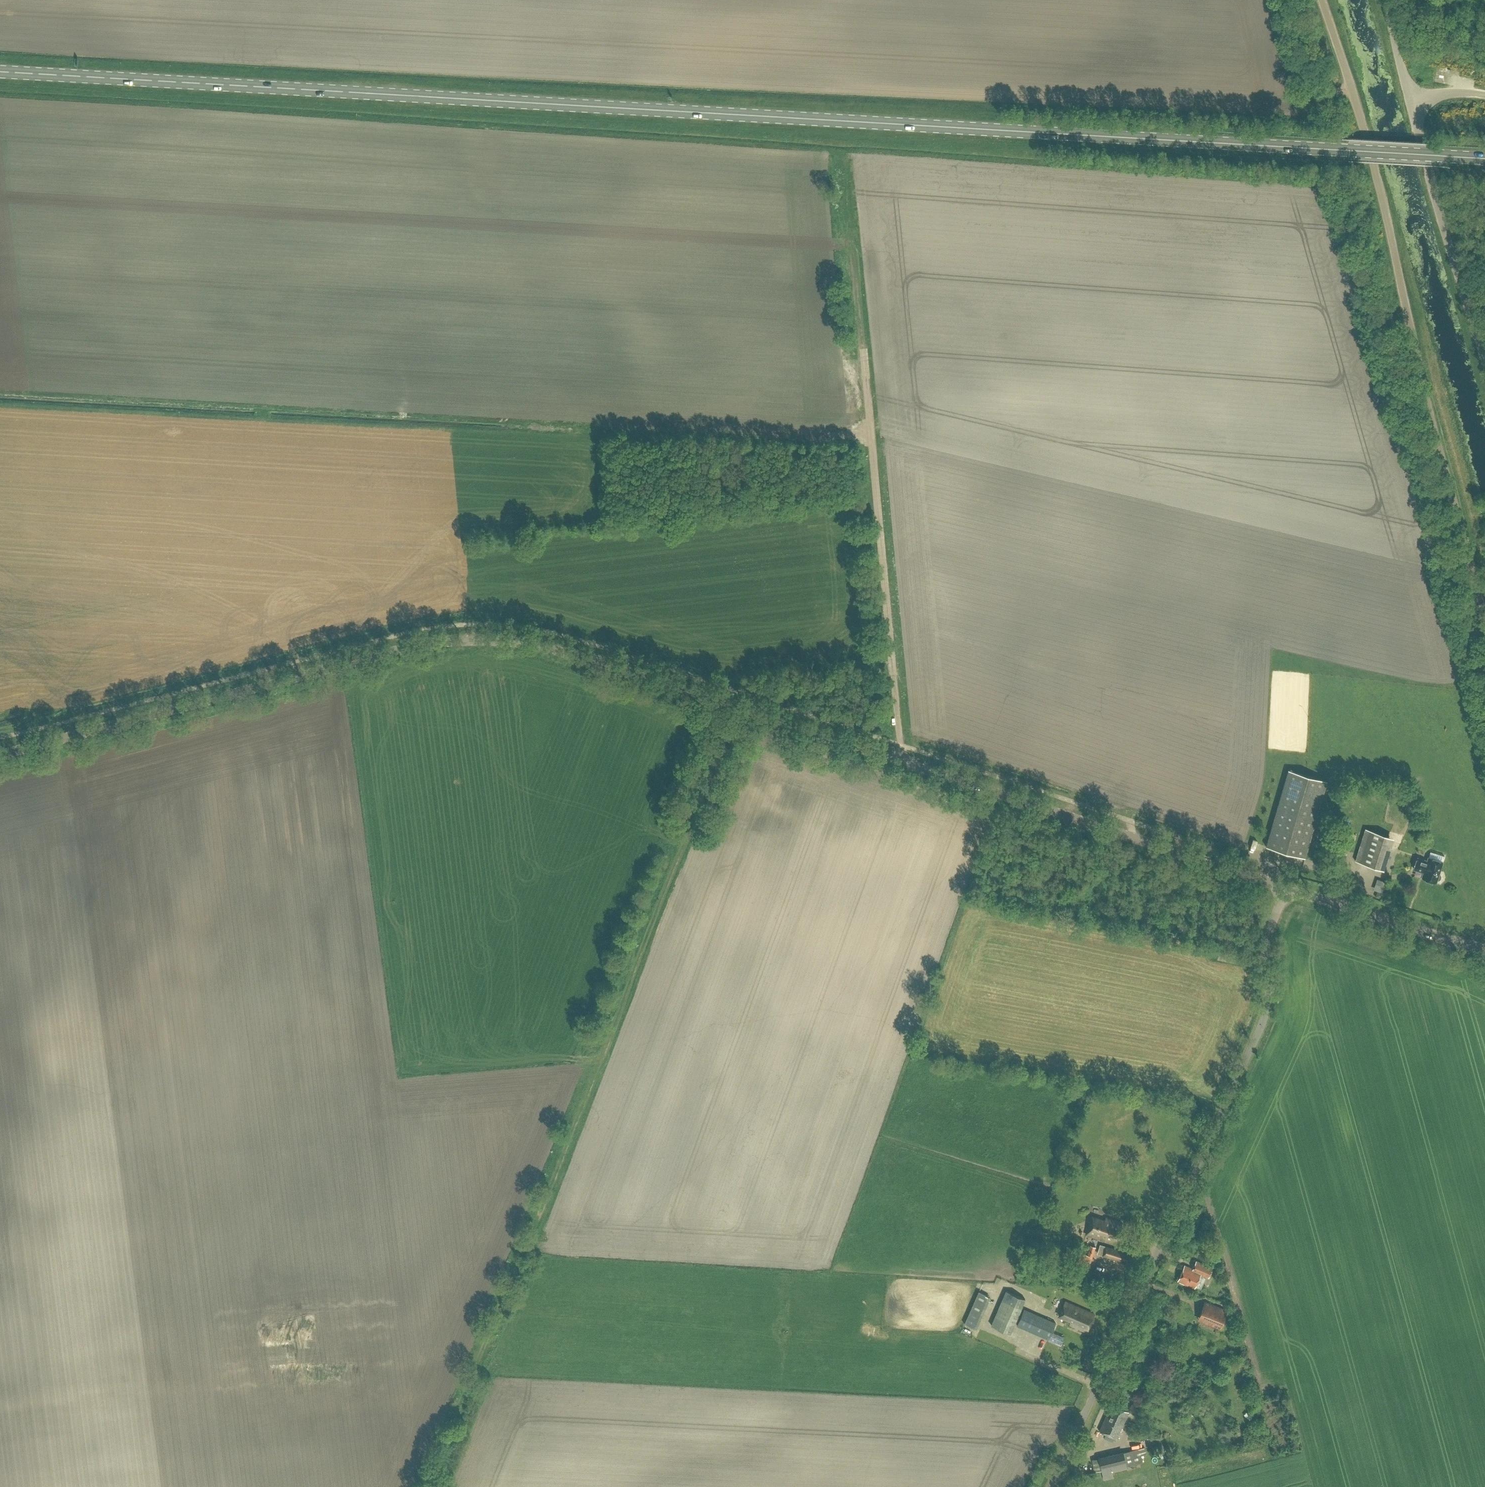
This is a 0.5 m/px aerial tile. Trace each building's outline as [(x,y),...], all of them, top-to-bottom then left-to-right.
[(1265,846),(1303,857),(1326,780),(1287,769),(1265,843),(1265,846)] [(1378,868),(1388,835),(1365,828),(1354,860),(1378,868)] [(1442,861),(1427,857),(1426,860),(1417,857),(1413,869),(1423,872),(1421,877),(1425,878),(1425,879),(1430,881),(1431,880),(1435,881),(1436,880),(1437,879),(1439,879),(1440,877),(1440,876),(1439,874),(1438,873),(1442,861)] [(1235,963),(1237,955),(1218,952),(1217,959),(1235,963)] [(1104,1221),(1091,1216),(1086,1234),(1114,1243),(1121,1223),(1105,1217),(1104,1221)] [(1076,1268),(1087,1271),(1095,1246),(1090,1245),(1086,1254),(1081,1252),(1076,1268)] [(1128,1264),(1131,1254),(1105,1245),(1102,1255),(1128,1264)] [(1208,1277),(1212,1268),(1196,1260),(1192,1268),(1184,1264),(1177,1280),(1194,1288),(1197,1282),(1201,1284),(1204,1276),(1200,1274),(1201,1274),(1208,1277)] [(975,1288),(959,1328),(964,1330),(967,1324),(973,1326),(987,1293),(975,1288)] [(1017,1325),(1049,1339),(1052,1331),(1056,1322),(1024,1309),(1021,1316),(1018,1314),(1025,1298),(1006,1290),(991,1325),(1010,1333),(1017,1317),(1020,1318),(1017,1325)] [(1065,1301),(1059,1315),(1071,1320),(1069,1323),(1087,1331),(1094,1314),(1065,1301)] [(1228,1310),(1206,1302),(1202,1310),(1224,1319),(1228,1310)] [(1099,1430),(1116,1438),(1128,1411),(1113,1404),(1109,1412),(1107,1412),(1099,1430)] [(1113,1476),(1111,1469),(1126,1466),(1142,1462),(1139,1448),(1092,1459),(1094,1471),(1101,1470),(1103,1478),(1113,1476)]
